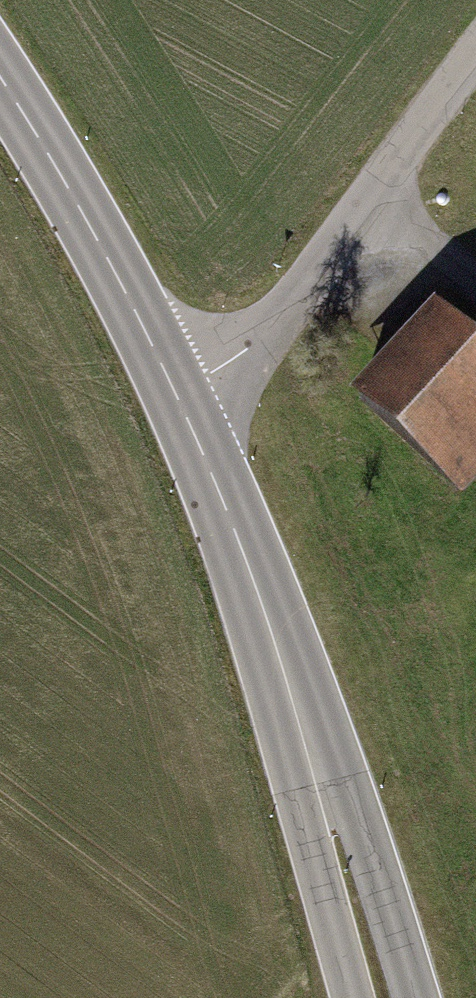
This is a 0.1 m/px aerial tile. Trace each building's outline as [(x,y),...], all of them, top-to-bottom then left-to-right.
[(420,304),(338,397),(454,499),(475,474),(475,353),(420,304)]
